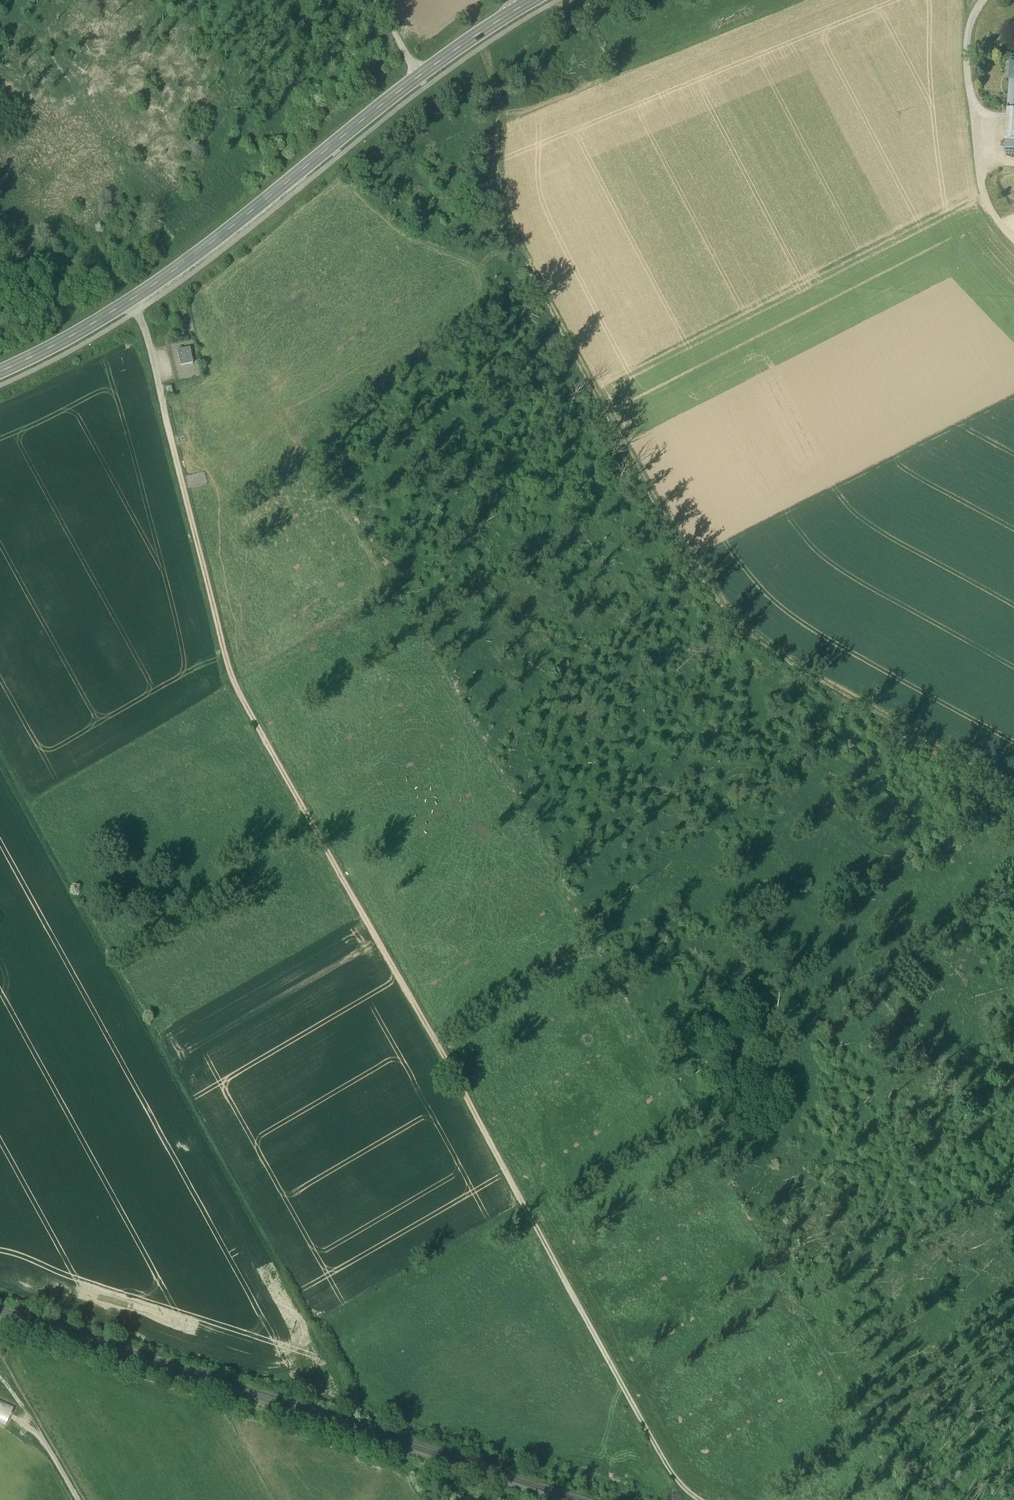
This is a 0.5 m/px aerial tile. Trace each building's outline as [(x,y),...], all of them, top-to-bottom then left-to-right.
[(1010,62),(1006,120),(1013,121),(1013,62),(1010,62)] [(1013,139),(1013,121),(1006,120),(1005,138),(1013,139)] [(1005,138),(1004,148),(1013,149),(1013,139),(1005,138)] [(191,348),(178,350),(181,366),(193,364),(191,348)] [(7,1426),(15,1408),(0,1401),(0,1423),(7,1426)]
